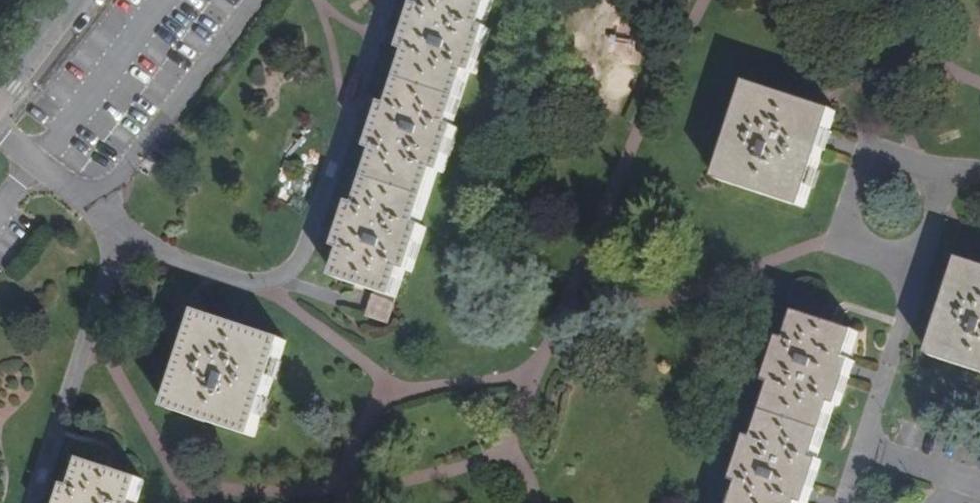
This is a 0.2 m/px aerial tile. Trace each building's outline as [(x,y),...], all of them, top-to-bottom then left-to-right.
[(468,73),(475,75),(490,30),(483,28),(492,0),(426,0),(424,8),(417,6),(406,39),(402,52),(409,54),(391,107),(384,105),(380,118),(369,150),(376,152),(358,207),(351,205),(341,237),(337,249),(343,251),(334,278),(395,298),(404,270),(411,273),(425,229),(418,227),(436,172),(443,174),(457,130),(450,127),(468,73)] [(835,112),(749,85),(718,180),(804,208),(826,140),(835,112)] [(961,260),(929,356),(979,373),(979,267),(961,260)] [(371,297),(364,317),(387,324),(393,304),(372,297),(371,297)] [(284,341),(196,313),(189,337),(166,411),(253,439),(284,341)] [(822,463),(816,461),(834,406),(841,408),(852,372),(855,363),(849,361),(858,334),(798,315),(789,341),(782,339),(767,384),(774,386),(756,442),(749,439),(735,483),(741,485),(735,502),(809,502),(812,496),(822,463)] [(143,482),(83,463),(74,490),(67,488),(62,502),(135,502),(143,482)]
